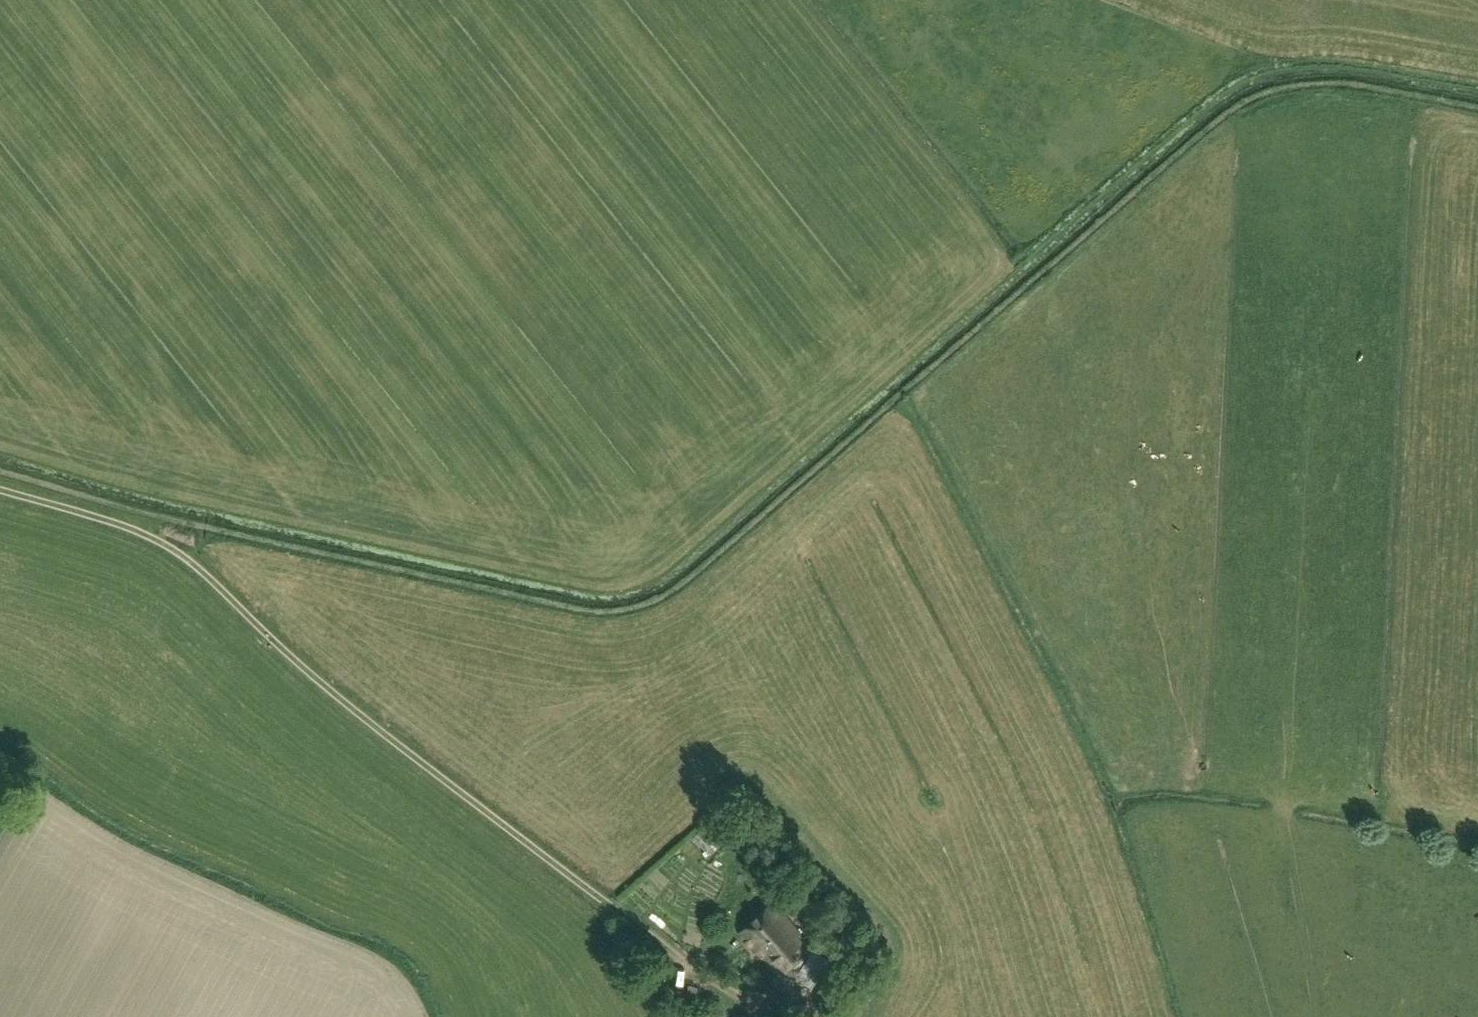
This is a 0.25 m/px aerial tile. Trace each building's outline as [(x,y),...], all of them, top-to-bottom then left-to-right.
[(799,871),(808,881),(817,872),(809,862),(799,871)] [(811,946),(772,902),(738,931),(754,949),(755,948),(778,975),(811,946)] [(811,987),(827,957),(814,948),(796,977),(811,987)]
